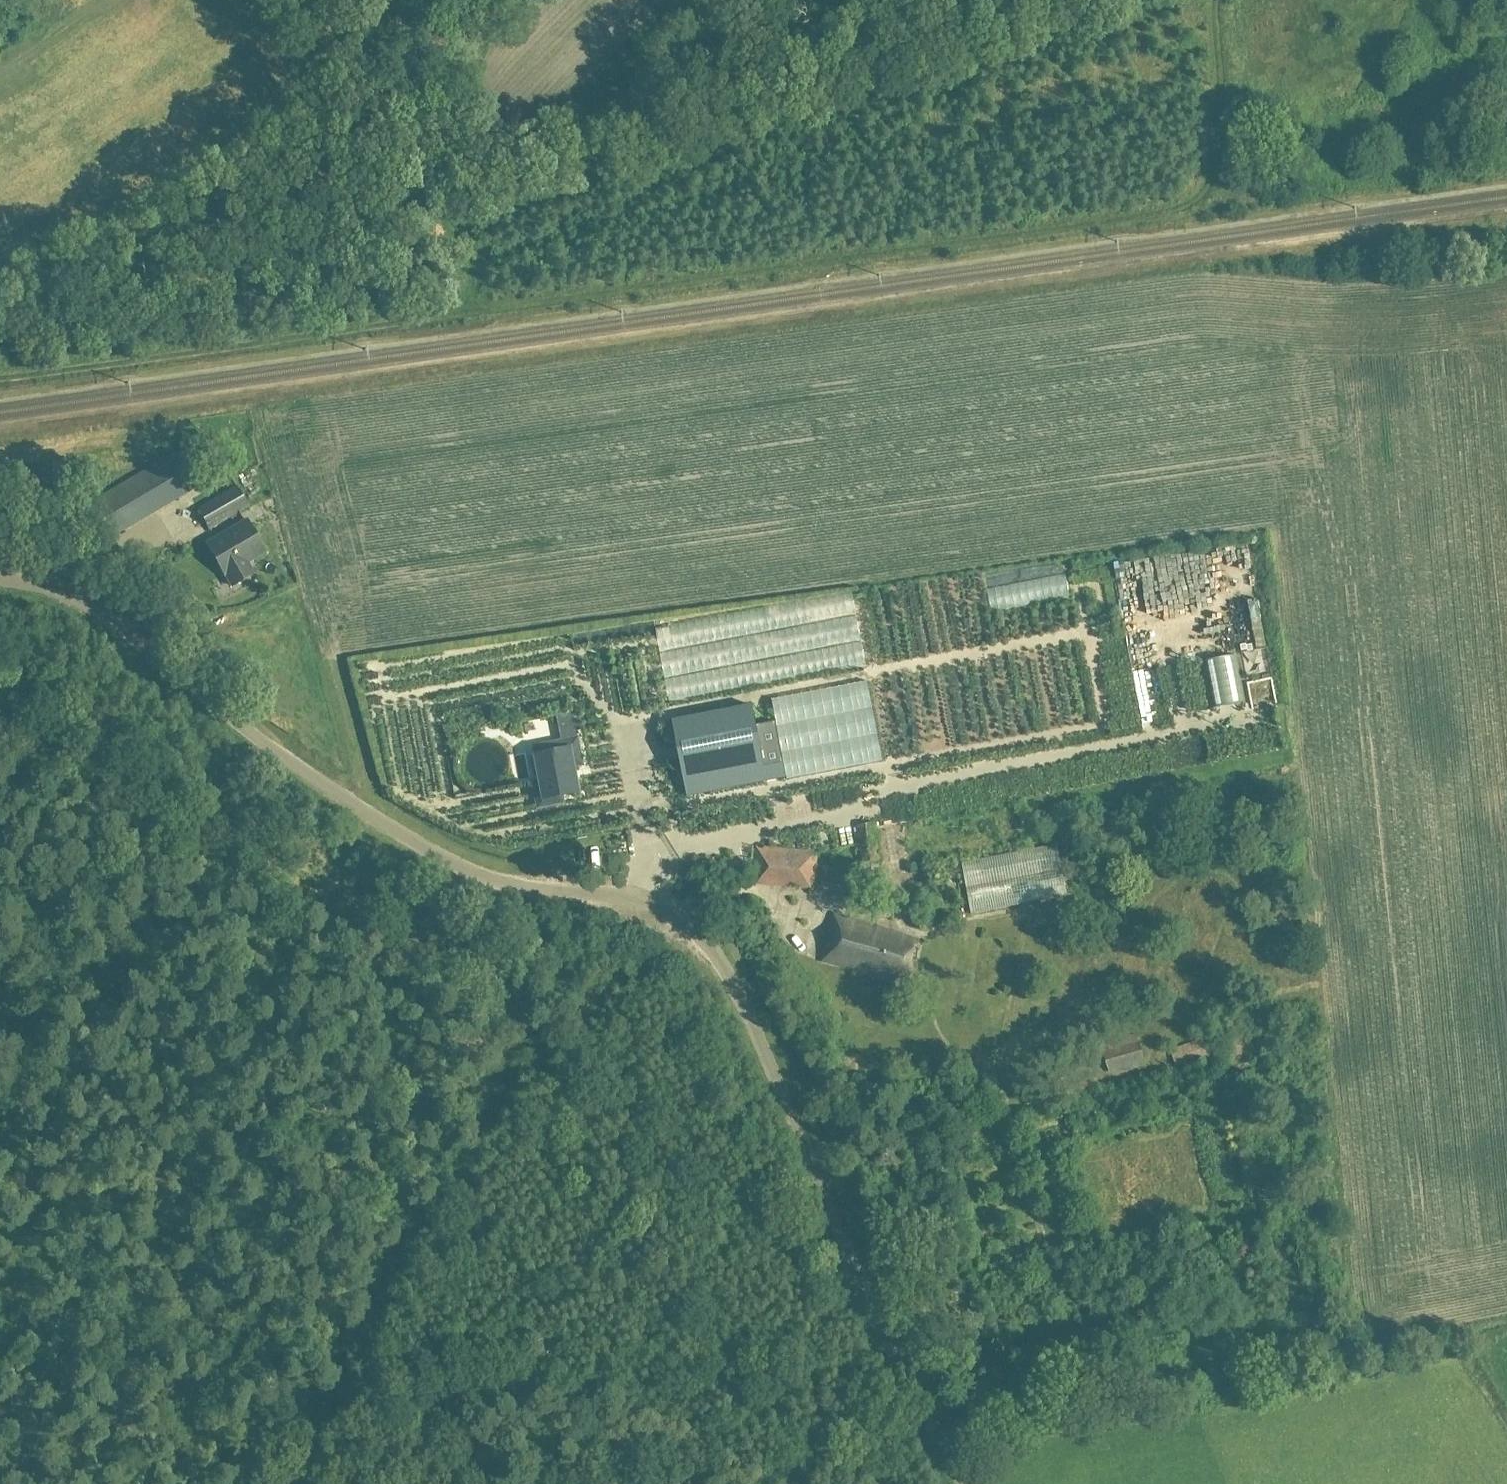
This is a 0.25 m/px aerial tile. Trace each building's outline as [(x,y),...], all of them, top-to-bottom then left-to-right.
[(166,458),(154,465),(176,501),(197,489),(199,491),(218,479),(197,446),(169,463),(166,458)] [(236,485),(198,509),(209,530),(249,506),(236,485)] [(224,575),(226,574),(232,586),(253,574),(246,562),(265,552),(247,520),(206,544),(224,575)] [(1126,639),(1128,654),(1139,652),(1137,638),(1126,639)] [(752,705),(673,720),(684,780),(764,765),(752,705)] [(571,712),(575,730),(583,729),(580,711),(571,712)] [(575,741),(534,749),(535,757),(533,757),(539,785),(533,786),(537,807),(560,803),(559,797),(577,793),(572,767),(580,765),(575,741)] [(771,767),(772,784),(783,784),(782,766),(771,767)] [(857,825),(863,862),(879,859),(873,822),(857,825)] [(1058,844),(961,863),(972,914),(1068,895),(1058,844)] [(754,878),(814,883),(817,852),(756,846),(754,878)] [(914,907),(911,921),(920,923),(923,909),(914,907)] [(902,984),(916,937),(836,914),(823,961),(902,984)] [(1101,1045),(1111,1074),(1145,1061),(1137,1034),(1101,1045)] [(1205,1038),(1170,1048),(1177,1068),(1210,1058),(1205,1038)]
